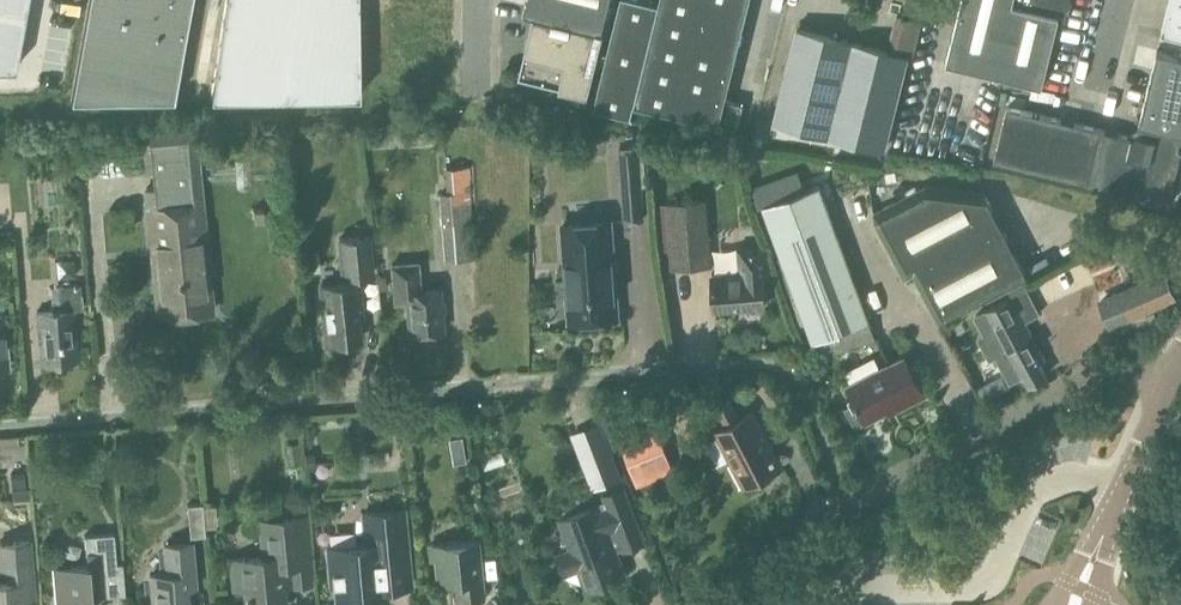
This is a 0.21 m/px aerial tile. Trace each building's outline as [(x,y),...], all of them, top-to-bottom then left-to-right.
[(28,0),(0,0),(0,8),(26,13),(28,0)] [(73,100),(175,98),(193,0),(91,0),(73,100)] [(211,98),(360,96),(359,0),(226,0),(211,98)] [(525,19),(526,19),(528,12),(536,14),(521,77),(590,94),(606,30),(604,30),(612,0),(530,0),(525,19)] [(661,3),(648,0),(621,0),(595,106),(633,115),(636,103),(661,3)] [(751,0),(661,0),(661,3),(636,103),(740,129),(745,104),(727,100),(751,0)] [(948,63),(1044,86),(1061,18),(1068,19),(1073,0),(964,0),(948,63)] [(1164,30),(1180,34),(1180,0),(1171,0),(1164,30)] [(26,13),(0,8),(0,68),(16,68),(26,13)] [(907,51),(916,20),(894,13),(885,44),(907,51)] [(798,28),(775,121),(887,149),(910,56),(798,28)] [(1132,136),(1090,126),(1076,182),(1171,205),(1180,164),(1180,55),(1159,49),(1139,132),(1141,134),(1133,139),(1132,136)] [(1076,182),(1090,126),(1009,107),(996,162),(1076,182)] [(161,317),(213,312),(209,273),(216,273),(215,261),(208,261),(202,201),(195,129),(142,134),(147,175),(156,174),(158,188),(148,189),(161,317)] [(561,136),(535,138),(536,149),(562,147),(561,136)] [(621,146),(624,187),(627,220),(646,219),(640,144),(621,146)] [(749,162),(765,206),(815,342),(871,321),(822,185),(815,188),(809,170),(749,162)] [(447,170),(449,194),(441,194),(446,262),(475,260),(469,168),(447,170)] [(942,324),(1031,277),(986,193),(927,185),(876,212),(878,222),(907,278),(915,273),(942,324)] [(669,203),(674,268),(713,265),(708,200),(669,203)] [(565,225),(572,320),(620,317),(612,221),(565,225)] [(345,276),(346,283),(322,286),(328,342),(362,339),(359,310),(363,310),(360,275),(374,273),(370,236),(341,239),(344,276),(345,276)] [(714,276),(717,310),(767,306),(765,276),(770,276),(768,247),(741,249),(743,274),(714,276)] [(410,333),(445,330),(441,290),(421,292),(419,263),(392,266),(396,303),(408,302),(410,333)] [(1114,323),(1176,297),(1167,275),(1104,301),(1114,323)] [(37,312),(41,365),(80,362),(76,310),(80,309),(78,285),(59,286),(60,311),(37,312)] [(985,311),(977,315),(986,333),(979,337),(990,358),(998,354),(1012,382),(1026,374),(1031,384),(1048,375),(1041,361),(1046,359),(1014,296),(985,311)] [(1156,310),(1146,315),(1151,328),(1161,324),(1156,310)] [(8,367),(4,314),(0,314),(0,367),(8,367)] [(927,395),(907,357),(850,386),(858,401),(847,407),(857,427),(900,405),(901,409),(927,395)] [(783,466),(755,412),(718,431),(734,463),(730,465),(741,488),(783,466)] [(571,433),(593,490),(624,479),(602,422),(571,433)] [(639,484),(674,471),(657,426),(622,440),(639,484)] [(1,456),(4,485),(29,484),(27,452),(47,451),(46,431),(0,435),(0,456),(1,456)] [(463,436),(451,438),(453,450),(465,448),(463,436)] [(645,542),(644,540),(625,489),(607,496),(612,508),(603,511),(601,506),(563,520),(574,549),(560,555),(567,572),(581,567),(589,590),(627,576),(618,552),(645,542)] [(207,536),(204,504),(189,505),(192,537),(207,536)] [(388,602),(387,589),(412,586),(407,544),(401,545),(398,510),(365,513),(368,544),(329,548),(333,585),(337,585),(339,604),(355,604),(388,602)] [(233,561),(236,589),(247,588),(249,604),(287,604),(286,597),(285,584),(293,584),(293,586),(309,584),(312,584),(311,582),(309,562),(305,517),(262,521),(266,558),(233,561)] [(92,593),(102,593),(102,597),(127,595),(124,563),(119,564),(116,534),(87,536),(89,565),(55,568),(57,596),(62,595),(63,604),(93,604),(92,593)] [(1,563),(3,580),(0,580),(0,604),(22,604),(21,592),(35,591),(31,540),(0,542),(0,548),(1,563)] [(457,602),(485,599),(479,541),(431,546),(433,561),(437,560),(440,583),(455,582),(457,602)] [(197,587),(193,543),(166,546),(169,574),(152,576),(155,604),(189,604),(188,588),(197,587)]
